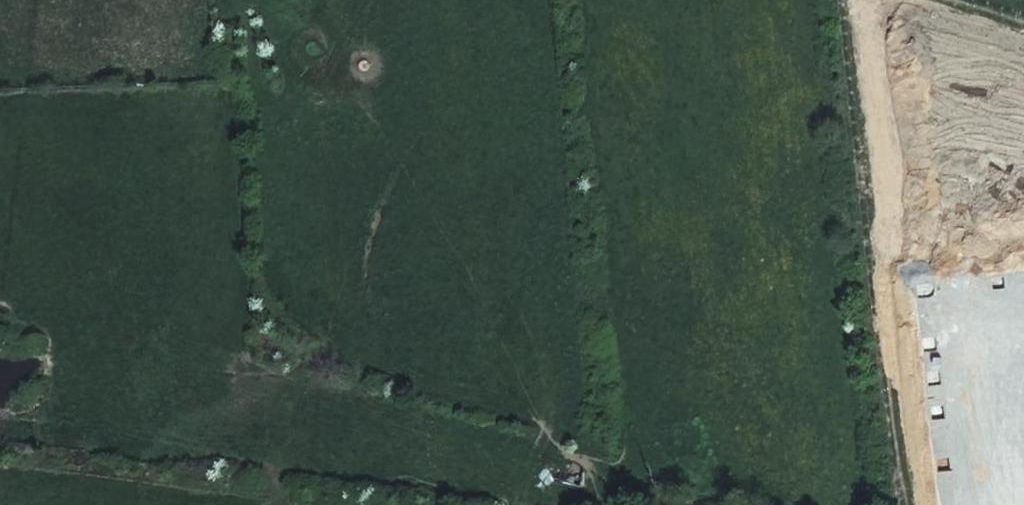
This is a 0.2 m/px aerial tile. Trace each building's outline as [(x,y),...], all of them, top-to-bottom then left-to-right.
[(914,282),(939,504),(1023,504),(1023,270),(914,282)]
